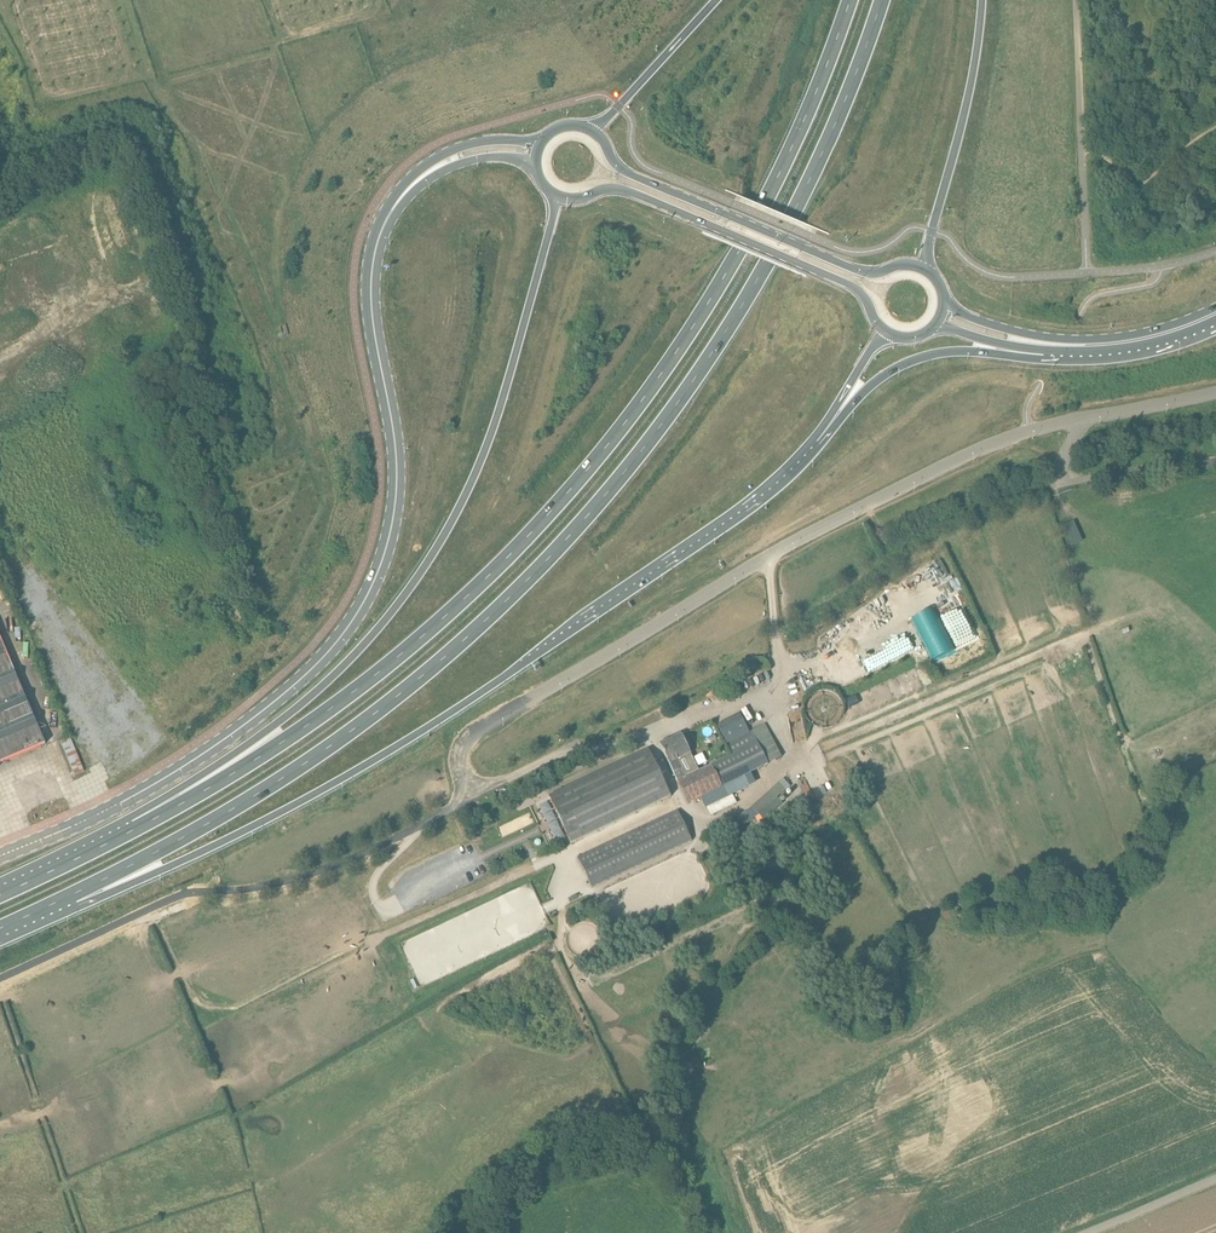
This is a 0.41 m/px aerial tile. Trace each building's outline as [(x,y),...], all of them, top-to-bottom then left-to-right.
[(45,744),(0,640),(0,763),(45,744)] [(743,778),(751,774),(780,759),(780,758),(781,757),(765,725),(725,745),(731,756),(707,768),(702,758),(694,761),(687,747),(693,744),(687,733),(682,736),(681,735),(660,745),(688,804),(700,798),(705,809),(707,808),(739,792),(747,788),(743,778)] [(66,740),(69,756),(77,754),(73,738),(66,740)] [(671,797),(649,750),(549,797),(571,844),(671,797)] [(717,826),(721,835),(751,821),(756,816),(762,822),(783,804),(777,798),(778,796),(780,799),(787,793),(783,787),(779,783),(747,811),(717,826)] [(592,888),(691,841),(677,811),(578,858),(592,888)] [(409,959),(431,948),(424,932),(401,943),(409,959)]
